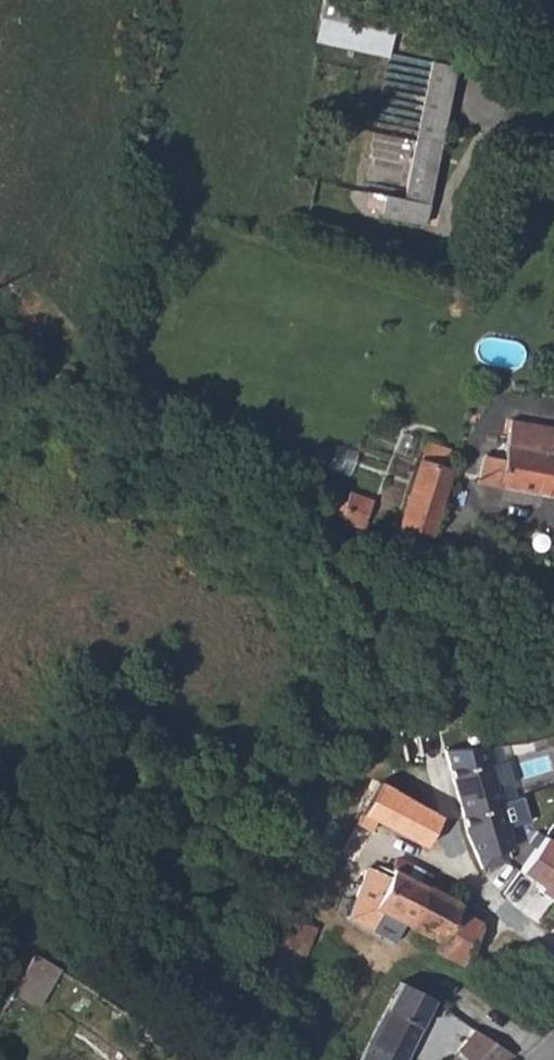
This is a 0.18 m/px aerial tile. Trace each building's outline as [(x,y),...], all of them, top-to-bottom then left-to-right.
[(335,12),(331,36),(400,53),(405,28),(335,12)] [(328,49),(398,63),(400,53),(331,36),(328,49)] [(363,226),(387,232),(390,210),(413,215),(444,81),(399,69),(363,226)] [(390,210),(387,232),(427,242),(468,86),(444,81),(413,215),(390,210)] [(553,495),(553,424),(511,419),(505,457),(483,454),(479,480),(553,495)] [(422,445),(402,524),(412,528),(435,537),(453,466),(447,464),(449,453),(422,445)] [(338,498),(341,515),(340,520),(361,528),(373,498),(353,489),(346,501),(338,498)] [(393,536),(409,542),(412,528),(402,524),(396,524),(393,536)] [(427,723),(407,723),(408,759),(428,759),(427,723)] [(446,754),(476,856),(518,843),(512,822),(530,817),(506,736),(446,754)] [(381,822),(393,827),(410,798),(381,780),(357,822),(374,834),(381,822)] [(393,827),(426,846),(431,838),(442,842),(446,832),(439,828),(442,816),(410,798),(393,827)] [(542,836),(515,869),(537,887),(533,891),(553,906),(553,905),(553,846),(542,836)] [(390,874),(370,865),(348,916),(373,930),(381,914),(407,926),(408,923),(428,884),(432,872),(400,858),(390,874)] [(435,949),(461,965),(485,921),(460,906),(462,901),(428,884),(408,923),(407,926),(437,939),(435,949)] [(291,987),(313,928),(287,916),(268,968),(273,972),(254,1013),(281,1031),(289,1034),(307,997),(291,987)] [(42,995),(59,967),(34,953),(33,954),(18,983),(42,995)] [(436,1000),(400,981),(360,1059),(405,1059),(436,1000)] [(454,1059),(505,1059),(511,1055),(476,1033),(454,1059)]
